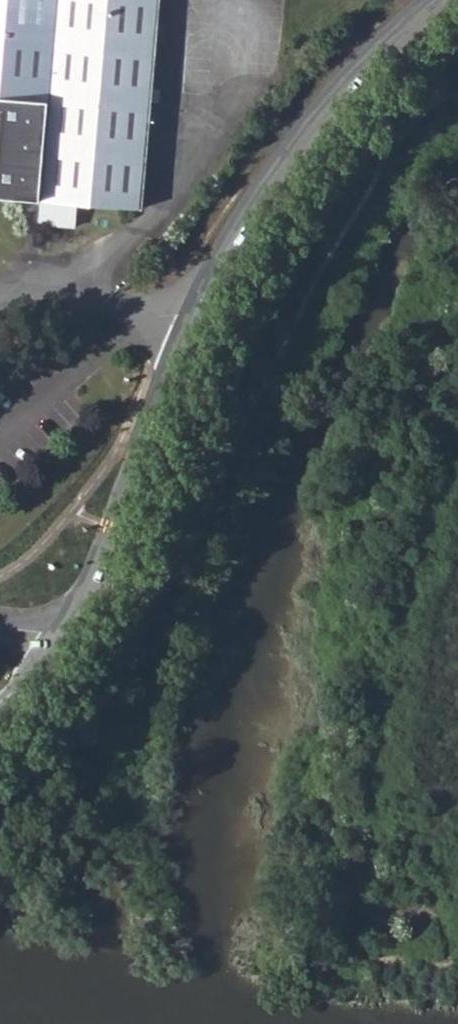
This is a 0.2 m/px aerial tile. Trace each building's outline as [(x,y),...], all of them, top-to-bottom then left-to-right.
[(37,193),(37,218),(73,219),(74,195),(137,198),(143,93),(144,79),(148,0),(0,0),(0,191),(37,193)] [(144,79),(143,93),(153,93),(153,79),(144,79)]
